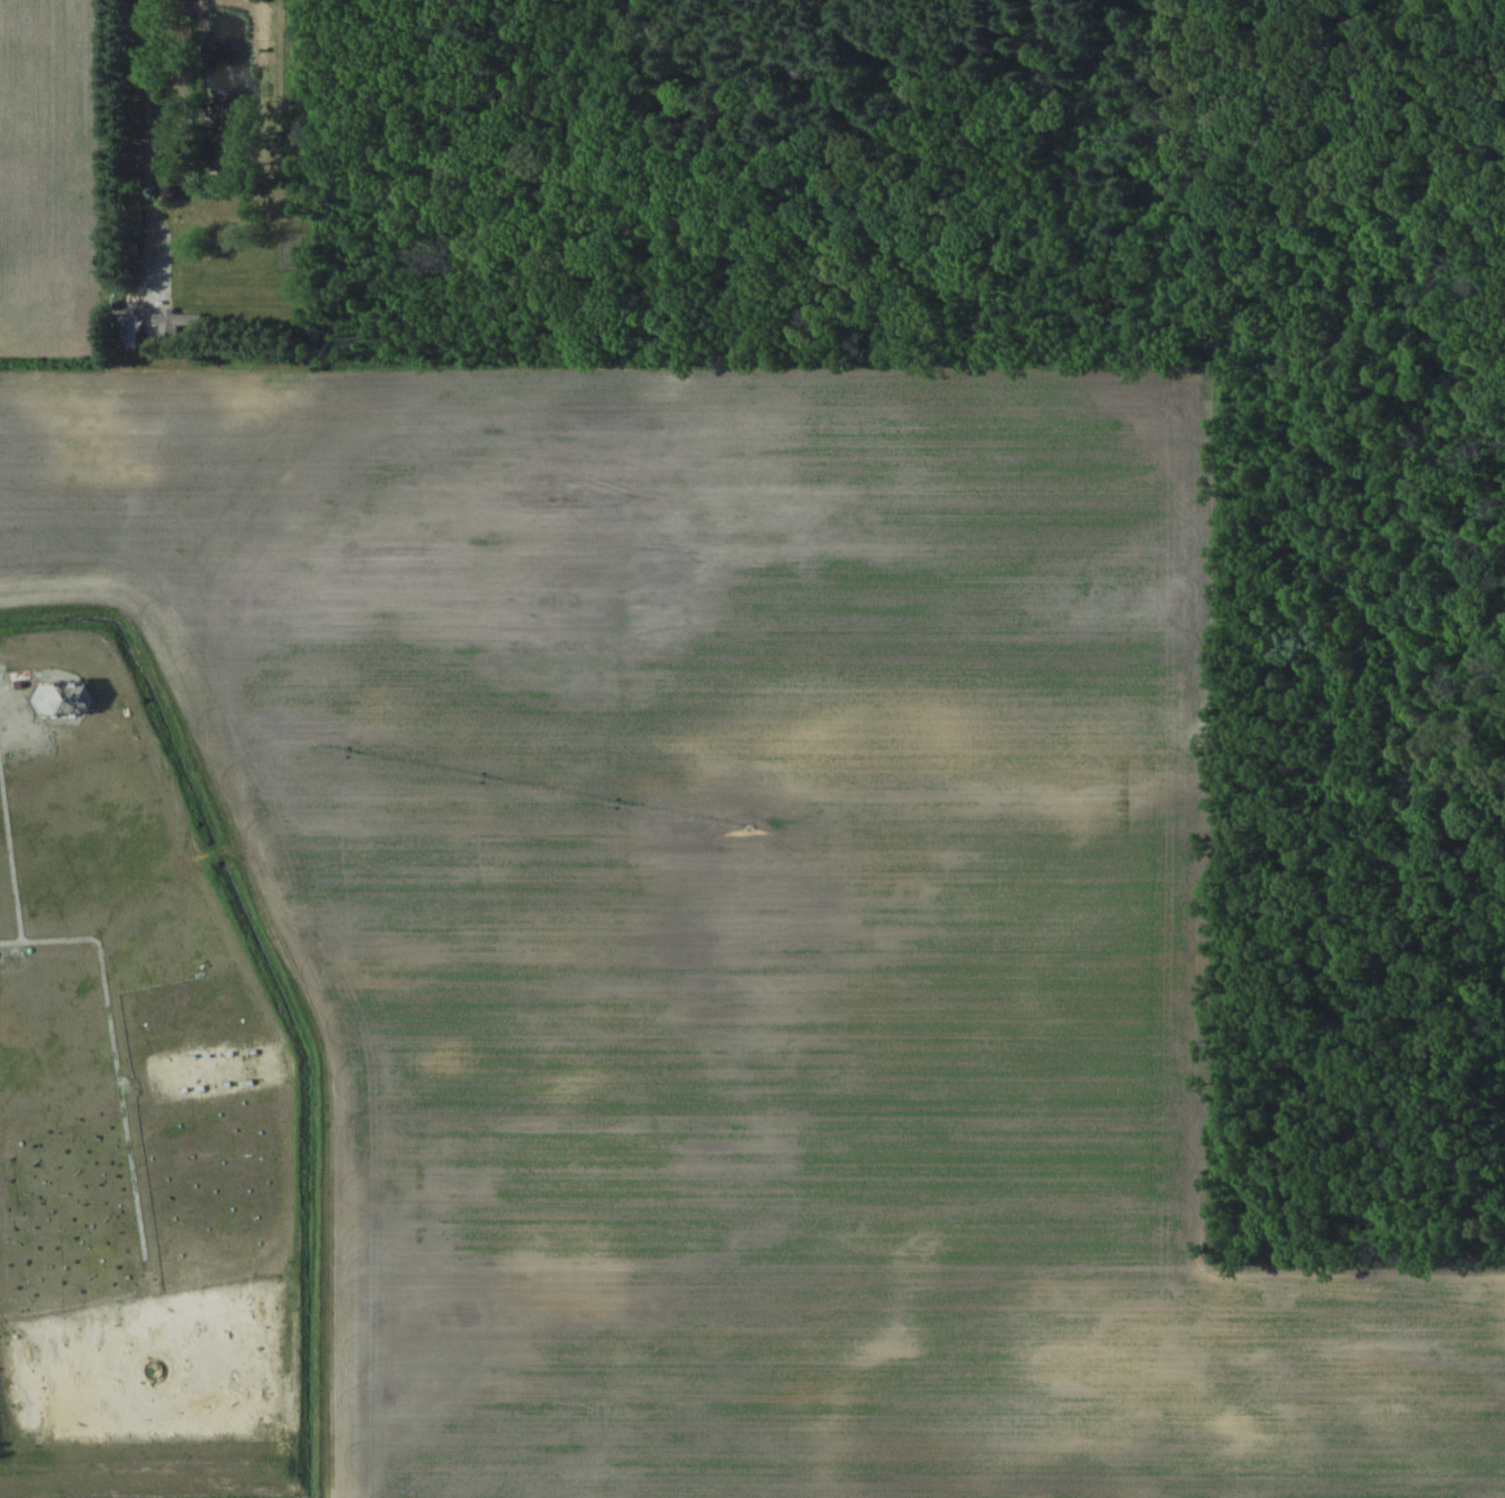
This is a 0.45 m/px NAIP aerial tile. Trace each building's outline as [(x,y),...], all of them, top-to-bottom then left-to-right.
[(136,303),(122,303),(122,345),(136,345),(136,303)] [(203,325),(203,314),(155,314),(155,325),(203,325)]
